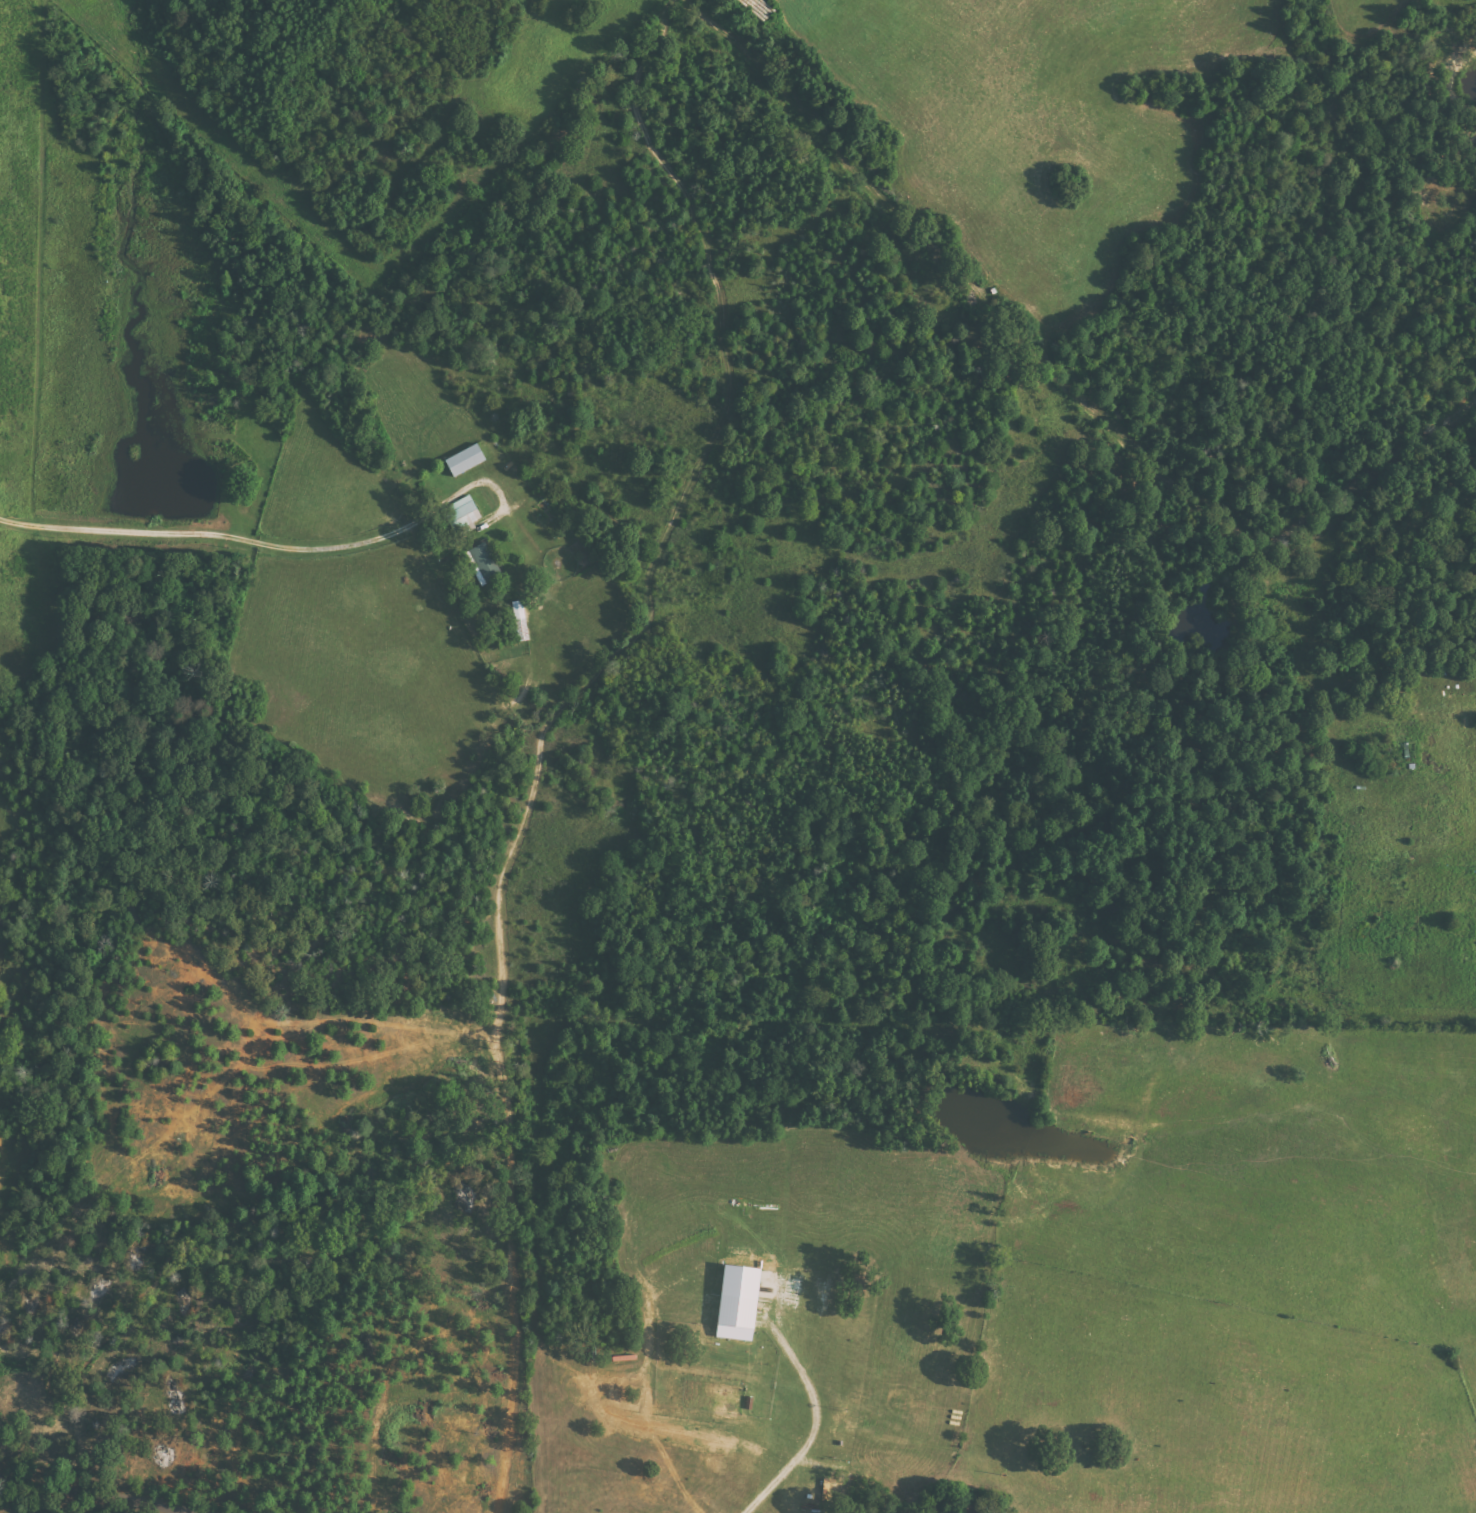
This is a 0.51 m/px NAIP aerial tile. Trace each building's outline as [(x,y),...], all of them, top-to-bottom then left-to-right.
[(441,459),(448,477),(482,463),(475,445),(441,459)] [(471,522),(477,520),(469,497),(440,508),(451,538),(474,529),(471,522)] [(477,585),(497,578),(485,543),(464,550),(477,585)] [(755,1268),(719,1264),(711,1337),(748,1341),(755,1268)]
